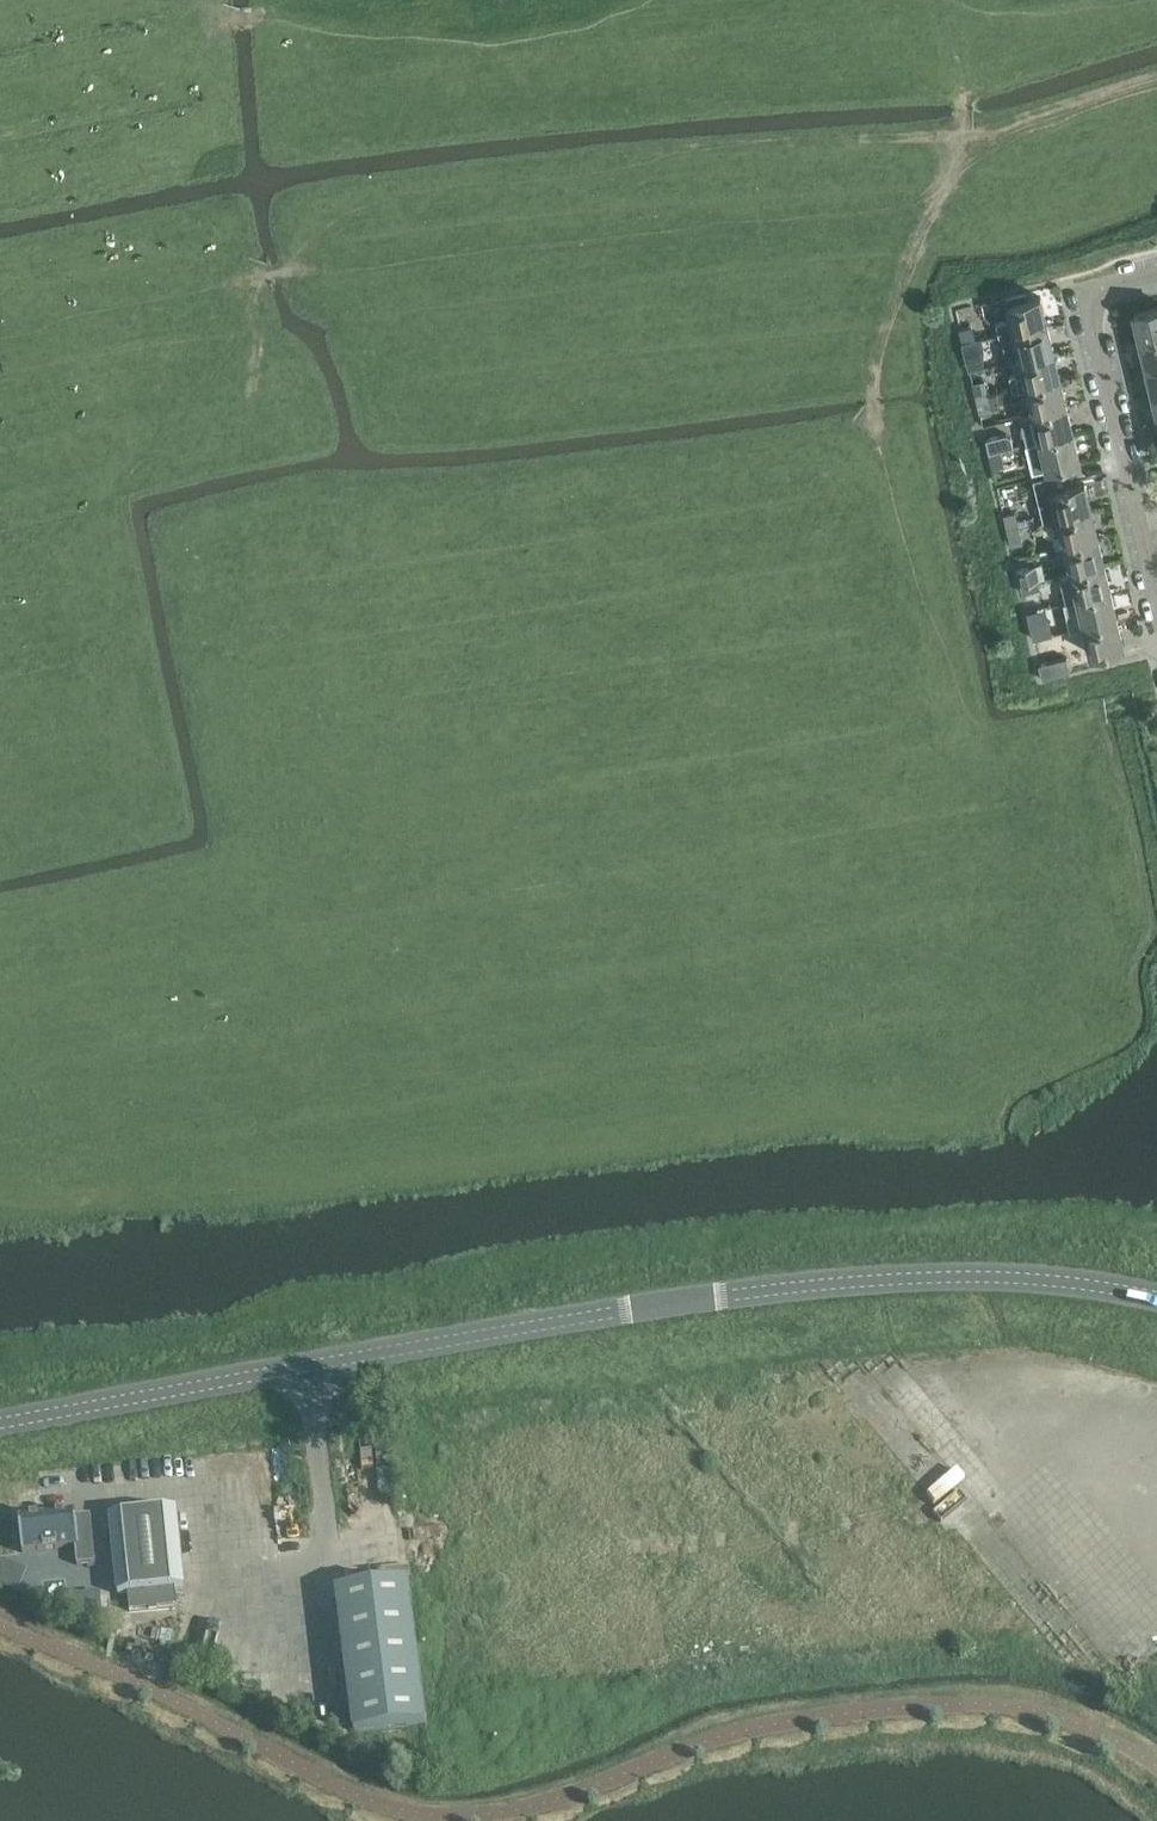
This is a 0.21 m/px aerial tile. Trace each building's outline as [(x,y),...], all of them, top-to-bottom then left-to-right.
[(1000,335),(1015,332),(1048,324),(1041,296),(1028,299),(1027,292),(1007,297),(1013,321),(1007,322),(1006,320),(997,322),(1000,335)] [(1141,340),(1156,336),(1156,307),(1134,312),(1141,340)] [(1015,332),(1022,359),(1054,351),(1048,324),(1015,332)] [(961,328),(964,343),(975,340),(972,326),(961,328)] [(1147,367),(1156,365),(1156,336),(1141,340),(1147,367)] [(975,340),(964,343),(968,358),(979,355),(975,340)] [(1014,389),(1028,386),(1061,378),(1054,351),(1022,359),(1014,361),(1017,373),(1011,375),(1014,389)] [(1153,394),(1156,394),(1156,365),(1147,367),(1153,394)] [(1028,386),(1035,414),(1067,406),(1061,378),(1028,386)] [(973,382),(977,397),(988,395),(984,380),(973,382)] [(988,395),(977,397),(980,412),(991,410),(988,395)] [(1027,444),(1041,441),(1074,433),(1067,406),(1035,414),(1021,417),(1027,444)] [(1007,433),(997,435),(986,438),(990,452),(1001,449),(1014,446),(1011,436),(1007,433)] [(1074,433),(1041,441),(1047,468),(1080,460),(1074,433)] [(1001,449),(990,452),(993,467),(1004,464),(1001,449)] [(1071,469),(1049,475),(1052,489),(1074,484),(1071,469)] [(1056,506),(1042,509),(1045,522),(1059,518),(1092,510),(1085,482),(1074,484),(1052,489),(1056,506)] [(1063,533),(1053,536),(1056,547),(1065,545),(1098,537),(1092,510),(1059,518),(1063,533)] [(1005,514),(1008,529),(1019,527),(1016,512),(1005,514)] [(1019,527),(1008,529),(1012,544),(1023,542),(1019,527)] [(1098,537),(1065,545),(1072,572),(1105,564),(1098,537)] [(1072,572),(1060,575),(1066,602),(1078,599),(1111,592),(1105,564),(1072,572)] [(1017,569),(1021,584),(1032,581),(1028,566),(1017,569)] [(1032,581),(1021,584),(1024,598),(1035,596),(1032,581)] [(1111,592),(1078,599),(1085,627),(1118,619),(1111,592)] [(1118,619),(1085,627),(1092,654),(1124,646),(1118,619)] [(1030,623),(1034,638),(1045,635),(1041,620),(1030,623)] [(1039,663),(1043,678),(1071,672),(1067,657),(1039,663)] [(110,1516),(118,1595),(128,1594),(130,1611),(150,1609),(150,1605),(156,1604),(156,1608),(177,1606),(175,1589),(185,1588),(177,1509),(110,1516)] [(77,1565),(95,1563),(90,1515),(76,1517),(76,1511),(74,1511),(74,1512),(47,1515),(21,1518),(21,1516),(19,1517),(23,1553),(25,1553),(24,1551),(75,1546),(77,1565)] [(408,1582),(336,1591),(354,1733),(426,1724),(408,1582)]
